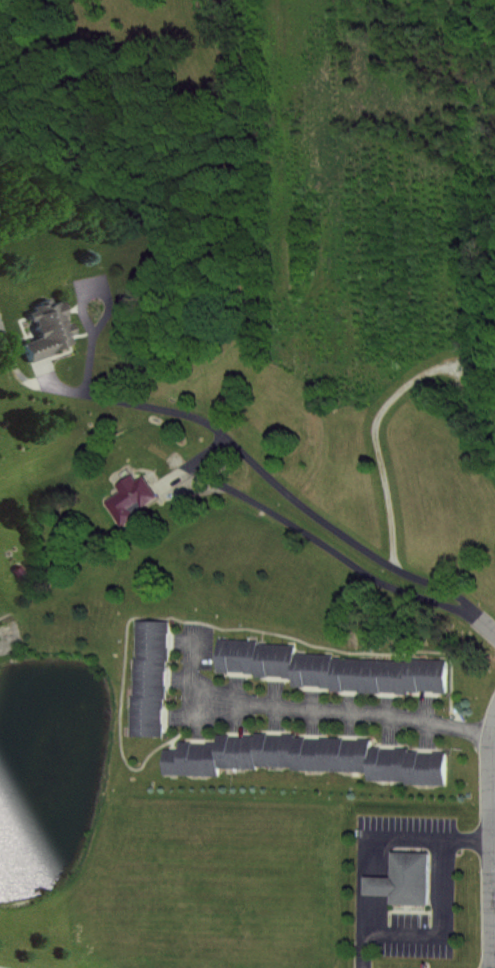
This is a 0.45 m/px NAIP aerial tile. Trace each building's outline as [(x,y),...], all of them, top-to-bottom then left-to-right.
[(28,308),(59,296),(74,336),(68,338),(71,345),(32,360),(24,339),(38,333),(28,308)] [(118,484),(135,474),(139,479),(145,474),(161,497),(138,512),(139,516),(122,528),(106,503),(122,493),(118,484)] [(139,621),(171,622),(167,738),(129,736),(131,696),(134,696),(135,658),(138,658),(139,621)] [(222,640),(260,642),(259,644),(258,674),(220,672),(222,640)] [(297,645),(259,644),(258,674),(257,677),(295,678),(296,654),(297,645)] [(334,655),(296,654),(295,678),(295,686),(334,688),(334,658),(334,655)] [(373,659),(334,658),(334,688),(333,692),(371,693),(373,659)] [(451,660),(410,658),(410,661),(408,692),(449,694),(451,660)] [(410,661),(373,659),(371,693),(408,694),(408,692),(410,661)] [(257,733),(295,734),(295,737),(295,766),(256,766),(257,735),(257,733)] [(220,735),(257,735),(256,766),(256,769),(219,768),(220,743),(220,735)] [(295,737),(372,739),(372,746),(371,772),(295,770),(295,766),(295,737)] [(180,743),(220,743),(219,768),(219,776),(164,775),(164,750),(180,750),(180,743)] [(372,746),(407,747),(409,752),(408,778),(371,778),(371,772),(372,746)] [(409,752),(449,753),(448,785),(408,783),(408,778),(409,752)] [(392,846),(392,872),(366,872),(366,891),(388,890),(389,903),(431,902),(430,845),(392,846)]
